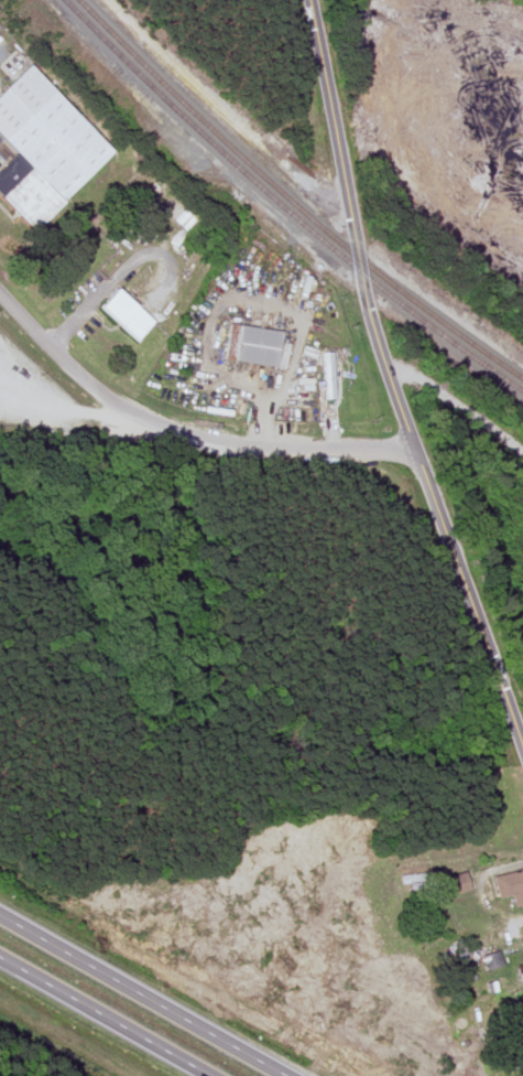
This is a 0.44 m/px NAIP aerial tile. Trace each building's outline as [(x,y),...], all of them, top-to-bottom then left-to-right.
[(26,65),(0,90),(0,139),(14,154),(0,168),(0,198),(30,230),(110,153),(26,65)] [(151,323),(113,288),(96,306),(133,343),(151,323)] [(273,367),(277,332),(232,326),(228,361),(273,367)] [(335,398),(333,351),(323,351),(325,398),(335,398)] [(491,875),(495,897),(510,894),(513,906),(522,904),(522,868),(491,875)] [(440,896),(467,890),(462,872),(436,879),(440,896)] [(424,874),(400,874),(400,882),(410,882),(410,885),(424,885),(424,874)] [(504,965),(500,950),(485,954),(489,969),(504,965)]
